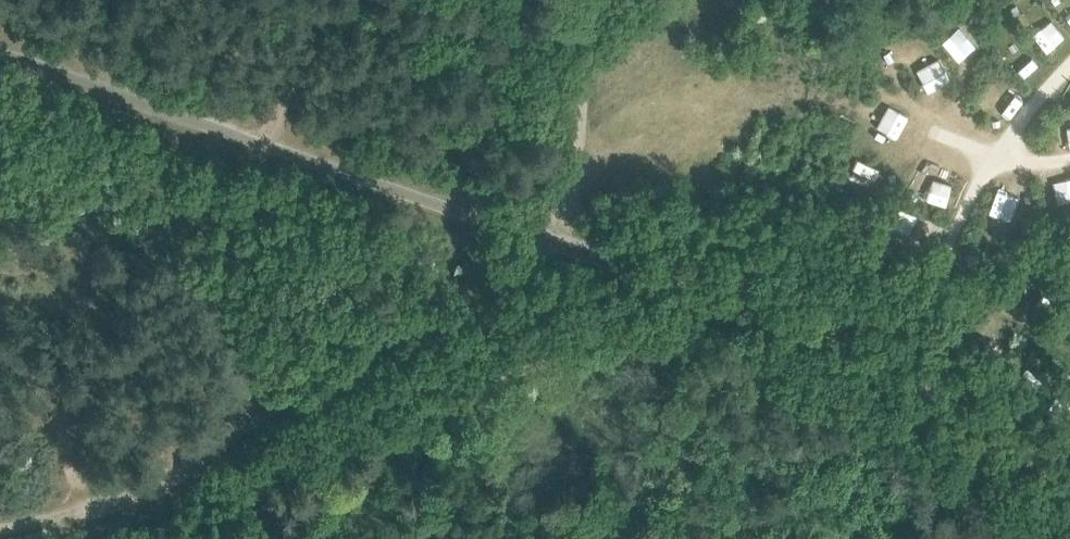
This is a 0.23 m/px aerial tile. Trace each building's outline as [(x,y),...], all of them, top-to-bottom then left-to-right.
[(1061,3),(1069,23),(1069,0),(1067,0),(1061,3)] [(1050,22),(1036,26),(1045,56),(1059,52),(1050,22)] [(954,33),(944,38),(958,64),(968,58),(954,33)] [(918,68),(929,89),(952,77),(941,56),(918,68)] [(988,97),(1004,110),(1014,98),(999,84),(988,97)] [(900,137),(909,113),(885,104),(876,128),(900,137)] [(1056,180),(1059,202),(1069,200),(1069,178),(1056,180)] [(1012,221),(1018,193),(997,189),(991,216),(1012,221)]
